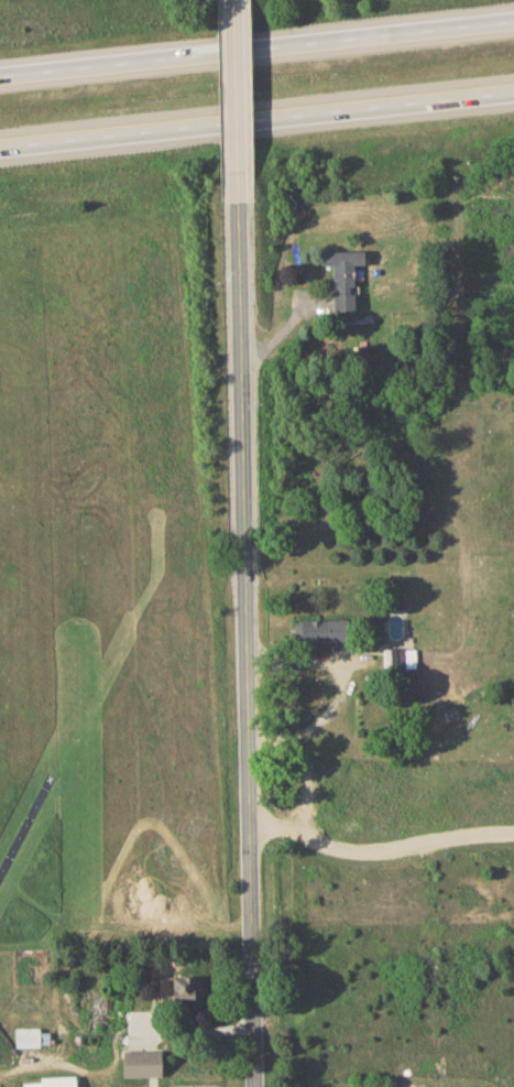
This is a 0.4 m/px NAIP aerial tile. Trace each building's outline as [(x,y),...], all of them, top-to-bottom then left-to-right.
[(335,312),(354,312),(353,265),(364,264),(364,249),(324,250),(325,265),(333,265),(333,285),(334,285),(335,312)] [(294,619),(294,640),(330,639),(330,645),(346,645),(346,619),(294,619)] [(382,648),(383,669),(416,667),(415,647),(382,648)] [(158,985),(159,999),(200,998),(200,976),(167,977),(167,985),(158,985)] [(15,1029),(16,1046),(49,1045),(49,1028),(15,1029)] [(122,1050),(123,1077),(161,1076),(161,1049),(122,1050)] [(23,1086),(76,1086),(75,1076),(40,1077),(40,1082),(23,1083),(23,1086)]
